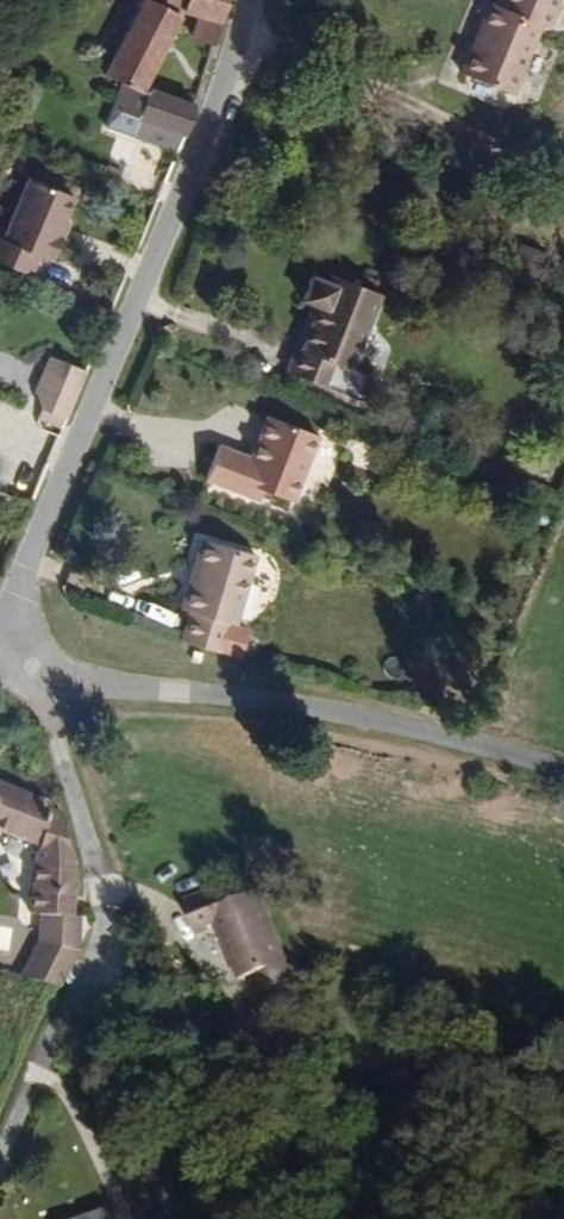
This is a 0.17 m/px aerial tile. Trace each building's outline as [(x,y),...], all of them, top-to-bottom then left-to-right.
[(165,6),(175,0),(122,0),(93,66),(120,78),(133,84),(165,6)] [(191,4),(185,28),(207,37),(216,0),(181,0),(191,4)] [(561,27),(563,28),(563,0),(515,0),(515,1),(506,5),(479,75),(533,99),(561,27)] [(178,131),(191,101),(143,78),(140,87),(133,84),(120,78),(111,99),(136,110),(129,128),(162,142),(169,127),(178,131)] [(57,211),(65,190),(22,172),(0,229),(0,262),(23,272),(32,251),(39,254),(41,250),(47,252),(55,233),(49,231),(57,211)] [(55,233),(84,221),(57,211),(49,231),(55,233)] [(373,373),(401,300),(346,280),(344,287),(331,282),(322,306),(336,311),(323,351),(314,348),(302,378),(381,406),(391,380),(373,373)] [(65,405),(80,369),(44,354),(28,392),(65,405)] [(56,427),(65,405),(28,392),(40,407),(35,418),(56,427)] [(311,510),(338,443),(282,422),(265,463),(235,452),(220,488),(274,509),(280,498),(311,510)] [(251,629),(271,564),(215,545),(190,610),(203,615),(191,646),(232,659),(242,626),(251,629)] [(0,786),(0,835),(31,849),(34,913),(50,914),(51,933),(30,978),(66,985),(90,920),(86,910),(78,911),(72,870),(53,826),(56,819),(49,816),(45,806),(0,786)] [(281,950),(253,883),(220,897),(213,879),(177,894),(190,927),(203,922),(202,916),(211,913),(236,972),(253,966),(259,984),(299,965),(291,947),(281,950)] [(239,1026),(275,1005),(274,1001),(236,1017),(239,1026)] [(103,1208),(74,1218),(107,1218),(103,1208)]
